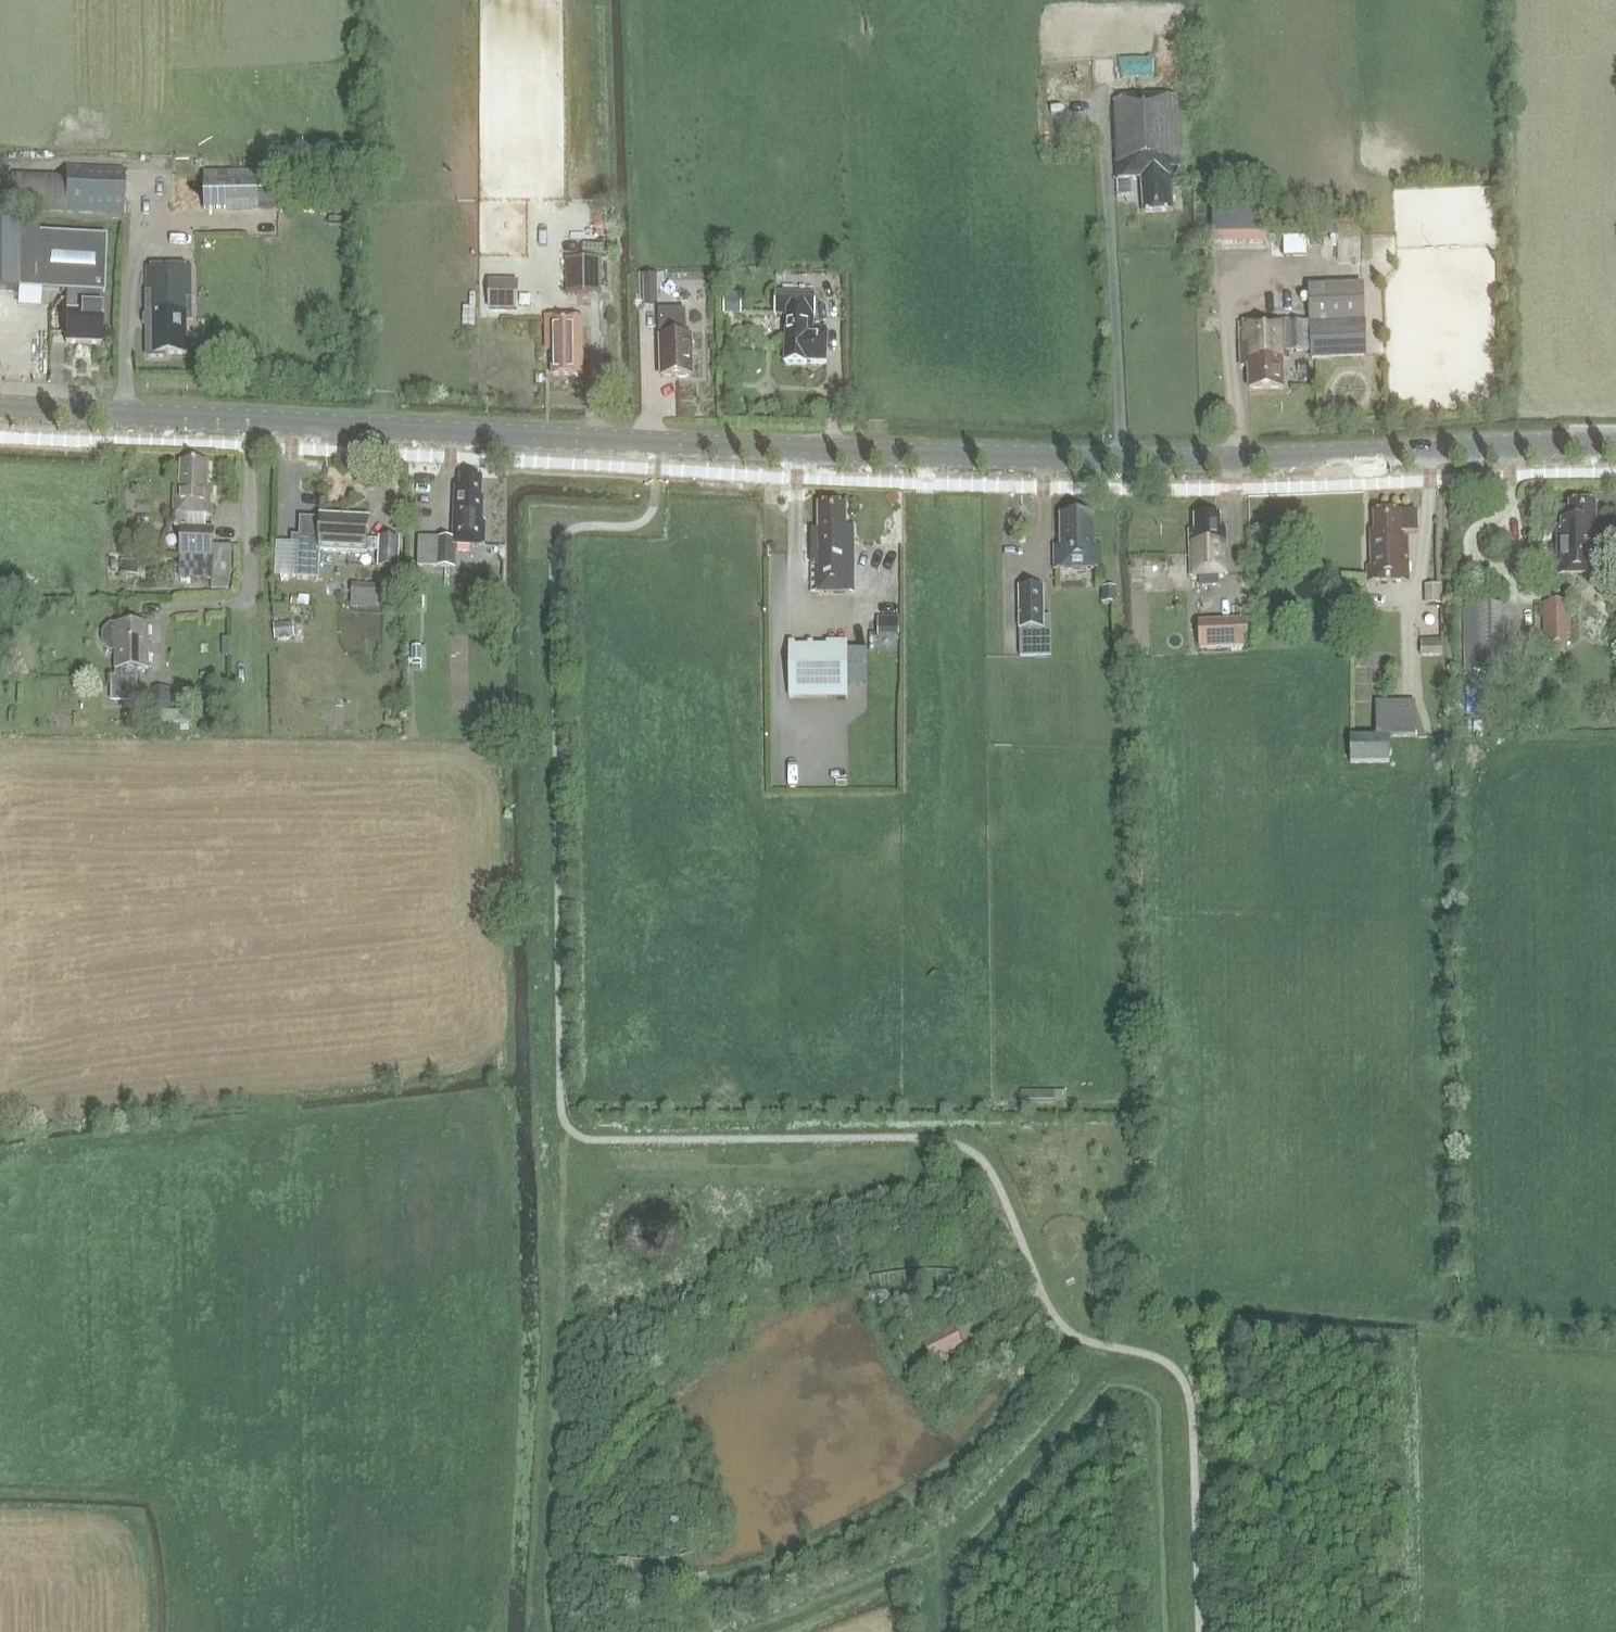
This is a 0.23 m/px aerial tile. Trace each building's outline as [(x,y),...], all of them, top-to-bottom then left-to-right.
[(1171,182),(1181,182),(1180,169),(1181,169),(1178,98),(1112,101),(1116,178),(1120,178),(1120,179),(1141,178),(1143,213),(1167,212),(1167,211),(1172,211),(1171,182)] [(124,169),(66,167),(64,213),(122,215),(124,169)] [(215,171),(215,212),(292,211),(291,170),(215,171)] [(1262,206),(1208,206),(1208,237),(1262,236),(1262,206)] [(0,224),(0,289),(13,289),(13,224),(0,224)] [(19,226),(18,289),(67,291),(65,344),(100,345),(101,293),(104,293),(106,236),(39,232),(39,228),(19,226)] [(602,259),(565,259),(565,296),(602,296),(602,259)] [(144,317),(144,327),(146,327),(147,358),(165,358),(165,355),(186,355),(186,321),(191,321),(191,266),(146,267),(146,317),(144,317)] [(658,306),(657,278),(642,278),(643,307),(658,306)] [(1312,359),(1365,358),(1364,286),(1310,287),(1311,323),(1289,323),(1289,322),(1240,323),(1241,367),(1248,367),(1248,389),(1283,389),(1283,360),(1289,360),(1289,352),(1312,351),(1312,359)] [(516,310),(516,291),(490,291),(490,310),(516,310)] [(787,314),(786,328),(784,364),(806,365),(806,363),(826,364),(827,330),(814,329),(814,316),(815,316),(816,294),(775,292),(774,313),(787,314)] [(740,293),(724,293),(724,315),(740,315),(740,293)] [(692,377),(691,335),(683,336),(682,331),(685,331),(684,310),(659,311),(660,336),(659,336),(661,378),(676,377),(678,379),(687,378),(689,377),(692,377)] [(551,376),(582,376),(582,318),(545,318),(545,350),(552,350),(551,376)] [(1309,364),(1297,364),(1297,375),(1309,374),(1309,364)] [(181,463),(179,488),(174,487),(173,515),(211,516),(213,489),(207,489),(208,464),(181,463)] [(485,524),(482,523),(484,501),(481,499),(482,481),(461,480),(461,488),(455,488),(453,541),(437,540),(436,567),(454,568),(455,546),(484,547),(485,524)] [(1601,549),(1601,528),(1594,528),(1594,503),(1569,504),(1569,523),(1561,523),(1562,543),(1558,548),(1558,578),(1604,577),(1603,549),(1601,549)] [(812,592),(852,592),(852,527),(845,527),(845,506),(818,506),(818,531),(812,531),(812,592)] [(1407,533),(1417,533),(1417,513),(1374,513),(1374,537),(1369,537),(1369,551),(1368,551),(1368,582),(1408,581),(1407,533)] [(1054,569),(1100,568),(1100,546),(1094,546),(1094,515),(1060,516),(1060,546),(1054,546),(1054,569)] [(367,551),(379,551),(378,568),(397,569),(399,540),(380,539),(380,541),(367,541),(368,519),(321,516),(320,520),(300,519),(299,538),(292,537),(292,544),(299,544),(297,579),(317,580),(319,551),(366,554),(367,551)] [(1199,588),(1219,588),(1218,575),(1227,575),(1225,528),(1220,528),(1219,516),(1194,517),(1195,531),(1190,531),(1192,576),(1199,576),(1199,588)] [(215,529),(181,527),(179,578),(212,580),(215,529)] [(139,563),(120,561),(119,574),(138,576),(139,563)] [(380,587),(351,585),(349,606),(379,607),(380,587)] [(1443,605),(1442,586),(1424,586),(1424,605),(1443,605)] [(1019,588),(1019,629),(1043,629),(1043,588),(1019,588)] [(1116,604),(1115,588),(1101,588),(1101,604),(1116,604)] [(1566,635),(1570,635),(1570,603),(1542,603),(1542,604),(1542,651),(1566,651),(1566,635)] [(1502,670),(1501,604),(1463,605),(1464,671),(1502,670)] [(1243,648),(1242,620),(1198,622),(1199,650),(1243,648)] [(289,641),(289,638),(293,638),(293,623),(273,624),(274,639),(279,639),(279,641),(289,641)] [(135,705),(135,671),(146,671),(147,626),(108,627),(105,628),(102,634),(102,643),(105,649),(110,652),(115,652),(115,679),(110,680),(111,705),(135,705)] [(1442,656),(1442,638),(1421,638),(1421,656),(1442,656)] [(848,698),(848,646),(790,647),(790,698),(848,698)] [(190,712),(172,712),(172,688),(152,689),(153,725),(189,725),(190,712)] [(1416,737),(1415,702),(1376,702),(1376,737),(1350,737),(1350,764),(1389,763),(1389,737),(1416,737)] [(963,1347),(953,1327),(922,1342),(932,1363),(963,1347)]
